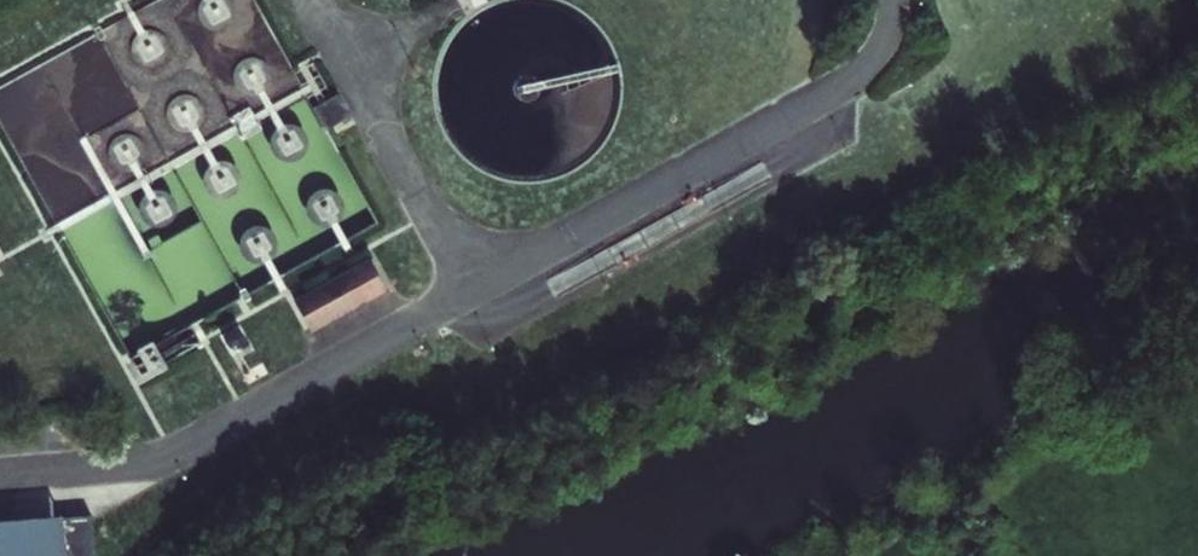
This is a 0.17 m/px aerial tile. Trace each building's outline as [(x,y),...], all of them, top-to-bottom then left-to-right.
[(293,300),(310,332),(386,291),(368,259),(293,300)] [(137,385),(168,369),(154,345),(151,340),(134,349),(136,352),(129,356),(127,357),(137,375),(133,377),(137,385)]
